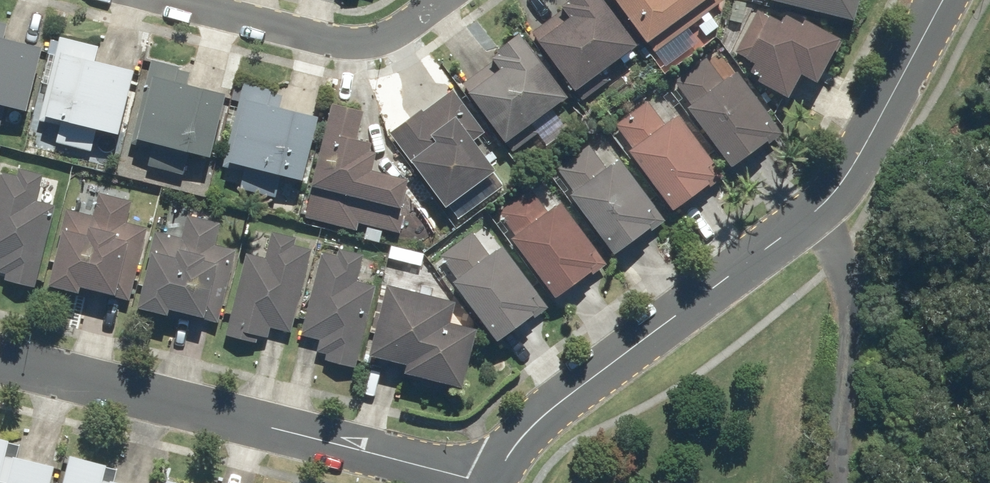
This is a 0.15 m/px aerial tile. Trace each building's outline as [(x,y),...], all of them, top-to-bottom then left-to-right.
[(557,6),(560,10),(531,32),(573,89),(618,56),(623,63),(636,53),(631,46),(635,43),(603,0),(566,0),(557,6)] [(647,42),(702,0),(615,0),(647,42)] [(851,18),(855,0),(772,0),(851,18)] [(752,62),(750,67),(763,73),(759,81),(790,96),(800,73),(817,81),(839,34),(804,18),(803,22),(784,13),(782,18),(757,6),(735,54),(752,62)] [(0,127),(6,104),(25,108),(40,47),(4,38),(8,23),(0,21),(0,127)] [(566,95),(519,33),(496,51),(500,55),(461,84),(504,141),(566,95)] [(97,45),(59,36),(35,137),(90,150),(95,128),(117,134),(133,69),(94,60),(97,45)] [(689,104),(686,107),(731,165),(774,132),(765,120),(771,115),(735,69),(723,79),(707,58),(674,83),(689,104)] [(190,71),(150,63),(133,145),(151,148),(147,165),(183,172),(187,152),(211,157),(224,91),(188,83),(190,71)] [(239,187),(275,196),(280,175),(301,180),(316,115),(279,106),(282,93),(241,83),(221,165),(243,171),(239,187)] [(421,106),(388,131),(444,206),(494,169),(486,157),(503,145),(465,95),(460,98),(452,88),(423,109),(421,106)] [(630,147),(626,150),(673,210),(717,176),(708,165),(713,161),(675,112),(663,121),(646,100),(614,126),(630,147)] [(303,218),(358,231),(360,224),(400,233),(405,216),(398,214),(407,177),(370,168),(374,151),(367,149),(369,141),(356,138),(362,111),(330,104),(303,218)] [(572,191),(568,194),(614,253),(656,220),(648,210),(656,205),(618,156),(605,166),(589,146),(557,171),(572,191)] [(0,172),(0,272),(8,274),(6,282),(35,288),(54,205),(36,201),(42,174),(18,168),(16,176),(0,172)] [(530,189),(498,214),(514,235),(509,238),(555,296),(597,263),(589,253),(596,248),(558,200),(546,209),(530,189)] [(102,194),(97,216),(64,209),(46,285),(77,292),(79,286),(114,295),(125,247),(141,250),(146,228),(127,224),(132,201),(102,194)] [(229,273),(235,250),(216,245),(221,221),(186,213),(181,238),(153,232),(136,306),(168,313),(169,308),(204,316),(214,270),(229,273)] [(270,327),(292,332),(312,251),(294,246),(296,238),(271,232),(265,258),(244,252),(224,335),(254,342),(256,336),(267,338),(270,327)] [(471,232),(440,256),(457,278),(452,282),(496,340),(538,308),(531,298),(539,292),(501,243),(488,254),(471,232)] [(321,251),(298,334),(320,340),(317,350),(330,354),(328,360),(353,367),(376,286),(357,281),(364,259),(339,252),(338,256),(321,251)] [(453,301),(385,284),(367,354),(406,364),(404,372),(462,386),(477,327),(448,320),(453,301)] [(0,437),(0,482),(49,482),(54,465),(5,452),(8,440),(0,437)] [(67,454),(60,482),(129,482),(103,477),(106,463),(67,454)]
